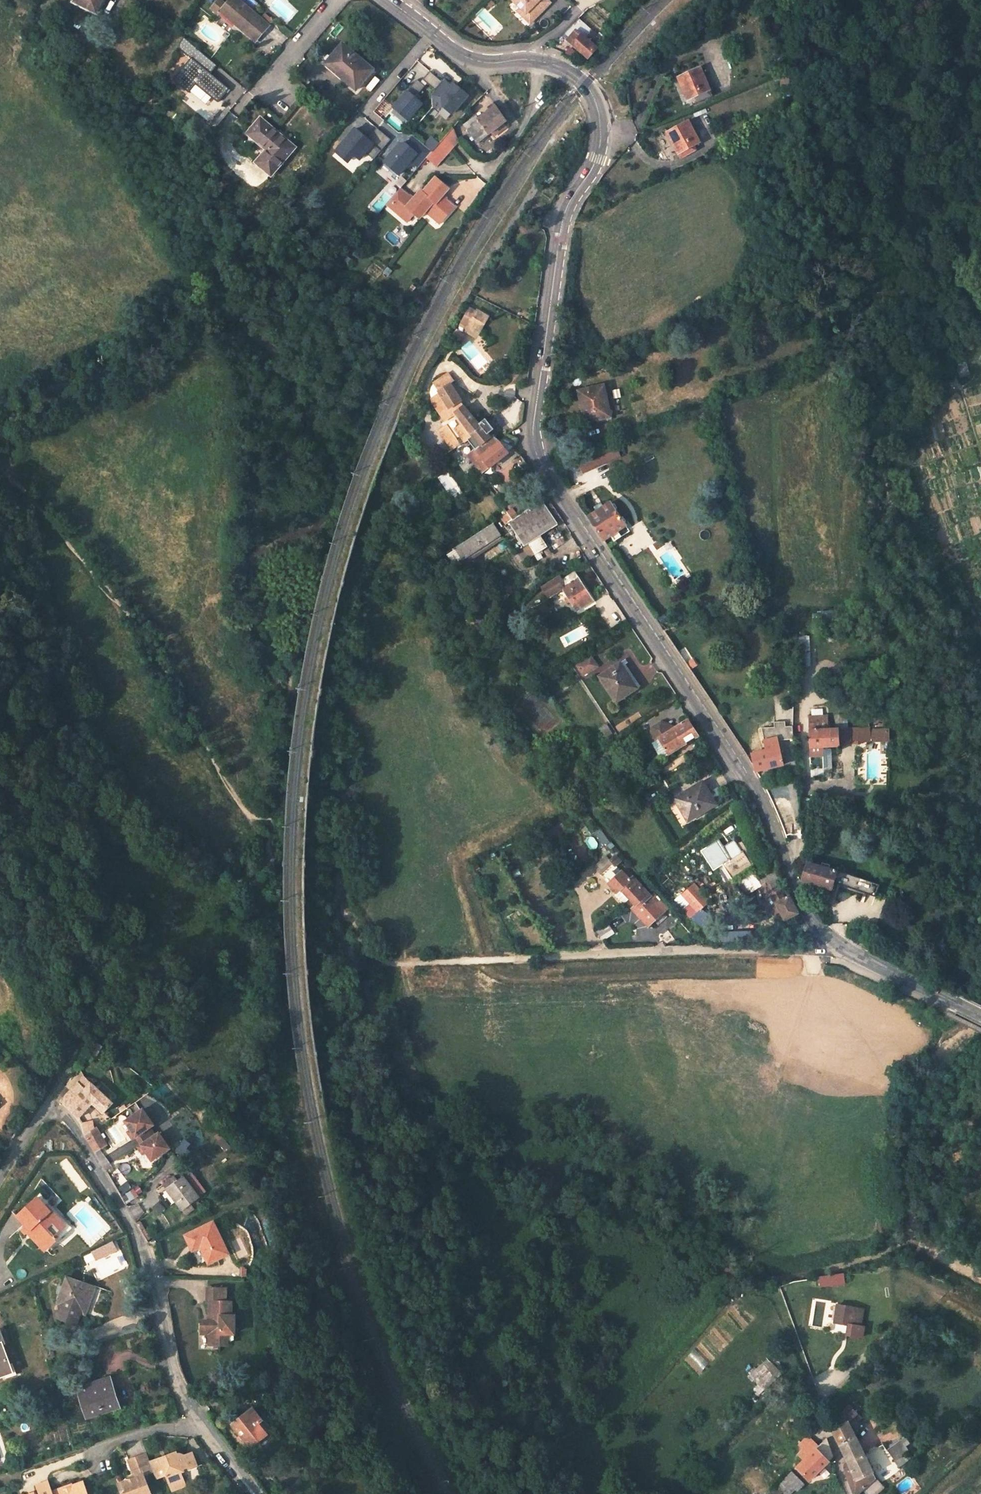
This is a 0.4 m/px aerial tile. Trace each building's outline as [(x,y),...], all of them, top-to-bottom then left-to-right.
[(75,2),(95,13),(101,0),(76,0),(75,2)] [(106,0),(101,0),(95,13),(99,14),(106,0)] [(234,25),(255,42),(269,24),(240,0),(230,0),(227,4),(222,0),(219,0),(212,9),(218,14),(220,13),(222,9),(237,22),(234,25)] [(514,1),(521,8),(533,20),(551,2),(548,0),(515,0),(514,1)] [(531,23),(533,20),(521,8),(518,11),(531,23)] [(222,9),(220,13),(234,25),(237,22),(222,9)] [(597,49),(577,32),(569,41),(573,45),(572,46),(588,59),(597,49)] [(374,70),(342,43),(326,63),(340,75),(338,77),(355,91),(374,70)] [(326,63),(324,65),(338,77),(340,75),(326,63)] [(425,79),(437,90),(429,99),(451,119),(470,98),(436,67),(425,79)] [(711,90),(701,67),(678,77),(688,100),(695,97),(710,90),(711,90)] [(232,92),(218,80),(209,90),(217,96),(218,95),(225,100),(232,92)] [(411,89),(389,114),(403,127),(410,119),(412,121),(428,103),(411,89)] [(710,90),(695,97),(697,102),(713,96),(710,90)] [(464,125),(477,143),(491,132),(503,124),(507,121),(496,106),(479,120),(476,116),(464,125)] [(293,147),(260,119),(248,133),(268,150),(257,163),(271,174),(293,147)] [(453,129),(444,122),(424,145),(432,152),(453,129)] [(700,143),(688,122),(666,133),(678,155),(700,143)] [(494,136),(506,128),(503,124),(491,132),(494,136)] [(352,163),(359,156),(364,161),(379,144),(359,126),(337,151),(352,163)] [(436,167),(458,142),(453,128),(453,129),(432,152),(426,158),(436,167)] [(418,152),(426,158),(432,152),(424,145),(418,152)] [(409,220),(413,215),(419,219),(425,212),(427,210),(441,222),(454,208),(441,197),(448,189),(436,178),(422,193),(420,191),(412,200),(402,191),(388,207),(399,216),(402,213),(409,220)] [(399,189),(386,205),(388,207),(402,191),(399,189)] [(427,210),(425,212),(439,225),(441,222),(427,210)] [(402,213),(399,216),(406,222),(409,220),(402,213)] [(478,310),(466,330),(472,335),(477,328),(479,329),(487,316),(478,310)] [(970,375),(966,365),(956,368),(960,379),(970,375)] [(455,381),(449,372),(444,376),(450,385),(455,381)] [(475,450),(468,454),(474,461),(501,442),(483,429),(465,407),(450,385),(444,376),(432,383),(431,391),(431,397),(431,400),(446,424),(438,430),(452,449),(467,439),(472,435),(479,446),(475,450)] [(609,404),(605,385),(578,391),(581,405),(586,404),(590,421),(608,417),(605,405),(609,404)] [(581,405),(585,422),(590,421),(586,404),(581,405)] [(519,439),(508,434),(501,442),(513,449),(519,439)] [(467,439),(475,450),(479,446),(472,435),(467,439)] [(501,442),(474,461),(483,474),(484,473),(490,483),(497,478),(495,476),(498,474),(492,466),(513,449),(501,442)] [(602,449),(607,462),(620,456),(615,444),(602,449)] [(579,460),(584,472),(607,462),(602,449),(579,460)] [(524,544),(556,522),(542,500),(512,520),(510,522),(524,544)] [(625,525),(610,503),(587,518),(603,541),(625,525)] [(501,517),(505,524),(511,519),(507,513),(501,517)] [(493,524),(455,549),(456,550),(448,555),(454,564),(462,558),(463,560),(500,536),(493,524)] [(607,546),(629,531),(625,525),(603,541),(607,546)] [(465,564),(503,539),(500,536),(463,560),(465,564)] [(547,547),(541,536),(528,545),(535,555),(547,547)] [(566,592),(577,611),(593,600),(575,573),(561,581),(559,577),(542,587),(551,602),(566,592)] [(976,596),(972,585),(962,588),(966,599),(976,596)] [(812,614),(812,628),(814,628),(827,628),(828,628),(827,613),(812,614)] [(576,666),(582,675),(596,666),(590,657),(576,666)] [(630,672),(622,660),(599,676),(616,702),(634,690),(624,676),(630,672)] [(634,690),(639,687),(630,672),(624,676),(634,690)] [(689,722),(688,720),(674,729),(667,733),(661,723),(652,728),(659,738),(652,743),(662,759),(697,736),(689,722)] [(782,765),(777,741),(794,740),(792,725),(785,726),(785,721),(773,721),(773,726),(761,727),(766,750),(751,754),(756,771),(782,765)] [(674,729),(661,723),(667,733),(674,729)] [(612,733),(606,724),(600,728),(606,737),(612,733)] [(869,727),(809,730),(810,747),(810,771),(823,771),(823,746),(840,746),(840,741),(860,740),(860,742),(870,742),(869,727)] [(586,775),(579,780),(585,788),(590,783),(592,782),(586,775)] [(716,804),(703,782),(675,798),(689,820),(716,804)] [(595,790),(590,783),(585,788),(589,794),(595,790)] [(563,827),(560,821),(554,825),(557,830),(563,827)] [(703,849),(713,871),(728,864),(734,876),(752,868),(739,839),(724,846),(721,841),(703,849)] [(477,859),(478,863),(496,855),(494,852),(477,859)] [(624,867),(617,860),(614,863),(620,870),(624,867)] [(477,873),(481,871),(477,862),(472,864),(477,873)] [(879,886),(879,884),(829,869),(820,866),(806,862),(801,880),(832,889),(834,884),(875,896),(876,893),(879,886)] [(650,895),(624,867),(620,870),(614,863),(601,875),(618,895),(622,891),(629,898),(634,905),(650,895)] [(710,894),(696,878),(689,885),(703,901),(710,894)] [(780,880),(761,889),(769,906),(775,903),(780,912),(784,921),(797,914),(786,890),(780,880)] [(891,898),(894,890),(879,886),(876,893),(891,898)] [(618,895),(616,896),(623,904),(629,898),(622,891),(618,895)] [(701,921),(708,915),(688,892),(681,899),(693,913),(701,921)] [(664,911),(667,908),(653,893),(650,895),(664,911)] [(647,926),(664,911),(650,895),(634,905),(633,906),(635,908),(632,910),(647,926)] [(769,906),(774,915),(780,912),(775,903),(769,906)] [(600,937),(611,929),(607,923),(596,931),(600,937)] [(112,1104),(83,1076),(60,1100),(75,1114),(79,1118),(90,1106),(93,1103),(98,1108),(103,1113),(112,1104)] [(95,1111),(98,1108),(93,1103),(90,1106),(95,1111)] [(130,1127),(135,1134),(149,1124),(152,1122),(142,1106),(124,1118),(130,1127)] [(135,1134),(138,1138),(153,1129),(149,1124),(135,1134)] [(107,1144),(97,1128),(86,1135),(94,1152),(107,1144)] [(138,1138),(140,1142),(155,1132),(153,1129),(138,1138)] [(155,1132),(140,1142),(145,1149),(151,1158),(169,1146),(158,1130),(155,1132)] [(200,1198),(184,1176),(178,1180),(174,1176),(165,1183),(168,1188),(166,1189),(182,1211),(191,1204),(196,1200),(200,1198)] [(51,1203),(42,1194),(17,1216),(26,1225),(29,1229),(28,1230),(43,1246),(56,1235),(52,1231),(58,1226),(51,1219),(55,1215),(47,1207),(51,1203)] [(195,1208),(200,1204),(196,1200),(191,1204),(195,1208)] [(44,1251),(71,1226),(51,1203),(47,1207),(55,1215),(51,1219),(58,1226),(52,1231),(56,1235),(43,1246),(41,1248),(44,1251)] [(228,1253),(212,1223),(185,1235),(188,1241),(196,1237),(199,1245),(209,1263),(228,1253)] [(43,1246),(28,1230),(26,1232),(41,1248),(43,1246)] [(192,1249),(199,1245),(196,1237),(188,1241),(192,1249)] [(829,1285),(843,1283),(841,1274),(833,1275),(819,1278),(820,1286),(829,1285)] [(85,1314),(95,1287),(67,1277),(62,1291),(60,1295),(57,1304),(60,1305),(56,1317),(76,1324),(80,1312),(85,1314)] [(830,1292),(843,1290),(843,1283),(829,1285),(830,1292)] [(980,1303),(980,1288),(976,1285),(969,1295),(980,1303)] [(54,1287),(52,1293),(60,1295),(62,1291),(54,1287)] [(225,1289),(208,1289),(208,1301),(210,1300),(210,1322),(203,1322),(203,1333),(210,1333),(210,1344),(226,1344),(226,1333),(233,1334),(233,1315),(230,1315),(230,1303),(225,1303),(225,1289)] [(863,1310),(837,1306),(834,1323),(849,1325),(861,1327),(861,1326),(863,1310)] [(861,1327),(849,1325),(847,1335),(862,1337),(864,1327),(861,1326),(861,1327)] [(12,1372),(3,1343),(5,1343),(0,1330),(0,1376),(12,1372)] [(764,1390),(775,1380),(769,1374),(758,1385),(764,1390)] [(110,1378),(78,1388),(86,1414),(119,1404),(110,1378)] [(850,1404),(830,1424),(830,1426),(839,1443),(847,1461),(865,1454),(851,1427),(861,1417),(850,1404)] [(252,1407),(231,1423),(251,1447),(268,1433),(259,1422),(262,1419),(252,1407)] [(268,1433),(270,1432),(261,1420),(259,1422),(268,1433)] [(808,1436),(798,1446),(808,1456),(819,1446),(808,1436)] [(796,1468),(809,1481),(831,1459),(833,1457),(826,1439),(819,1446),(796,1468)] [(908,1451),(901,1441),(887,1450),(895,1461),(907,1452),(908,1451)] [(181,1471),(185,1463),(184,1462),(188,1460),(191,1468),(200,1464),(194,1449),(192,1450),(187,1449),(172,1455),(170,1458),(160,1462),(159,1459),(157,1459),(152,1460),(157,1473),(159,1478),(168,1475),(173,1489),(188,1483),(185,1474),(182,1475),(181,1471)] [(131,1459),(137,1476),(121,1482),(125,1493),(153,1493),(147,1477),(157,1473),(152,1460),(149,1452),(131,1459)] [(895,1461),(899,1466),(911,1458),(907,1452),(895,1461)] [(875,1477),(865,1454),(847,1461),(844,1464),(850,1482),(854,1493),(857,1493),(862,1489),(866,1493),(877,1493),(884,1487),(875,1477)] [(784,1480),(794,1489),(802,1481),(793,1471),(784,1480)] [(50,1479),(39,1484),(42,1493),(56,1493),(50,1479)] [(85,1479),(75,1483),(76,1486),(66,1489),(65,1486),(57,1489),(58,1493),(91,1493),(85,1479)] [(777,1487),(783,1492),(784,1493),(791,1493),(795,1490),(794,1489),(784,1480),(777,1487)] [(795,1490),(797,1492),(805,1485),(802,1481),(794,1489),(795,1490)]
